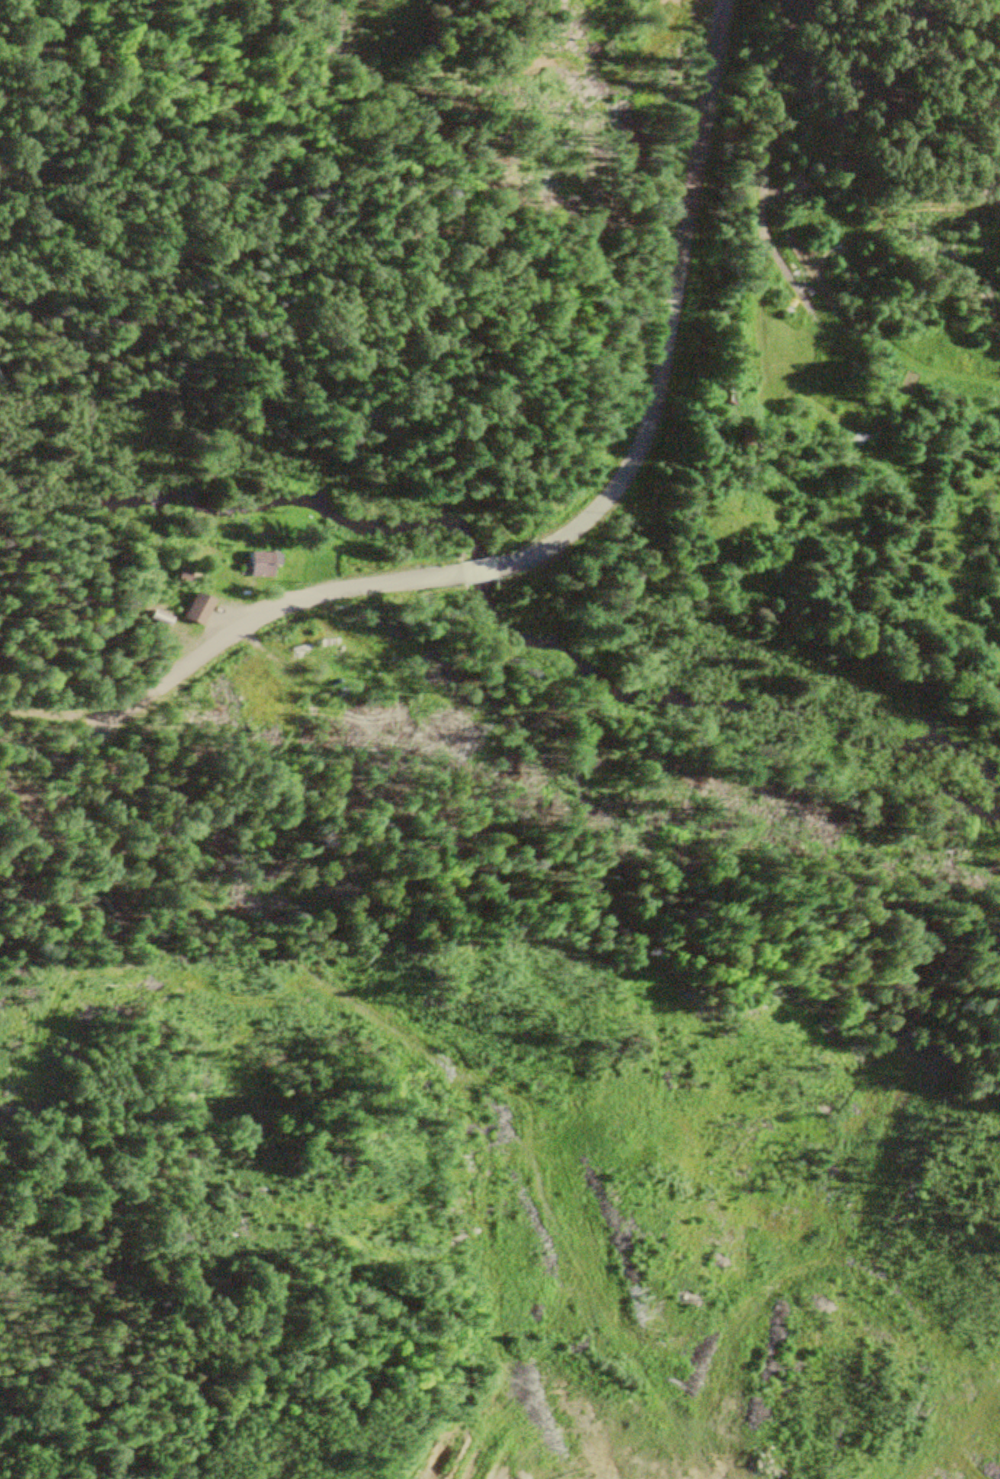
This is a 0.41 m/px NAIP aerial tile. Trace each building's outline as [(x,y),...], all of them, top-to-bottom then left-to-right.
[(263,553),(239,553),(239,580),(263,580),(263,553)] [(202,600),(182,594),(176,613),(150,604),(143,626),(188,641),(202,600)]
